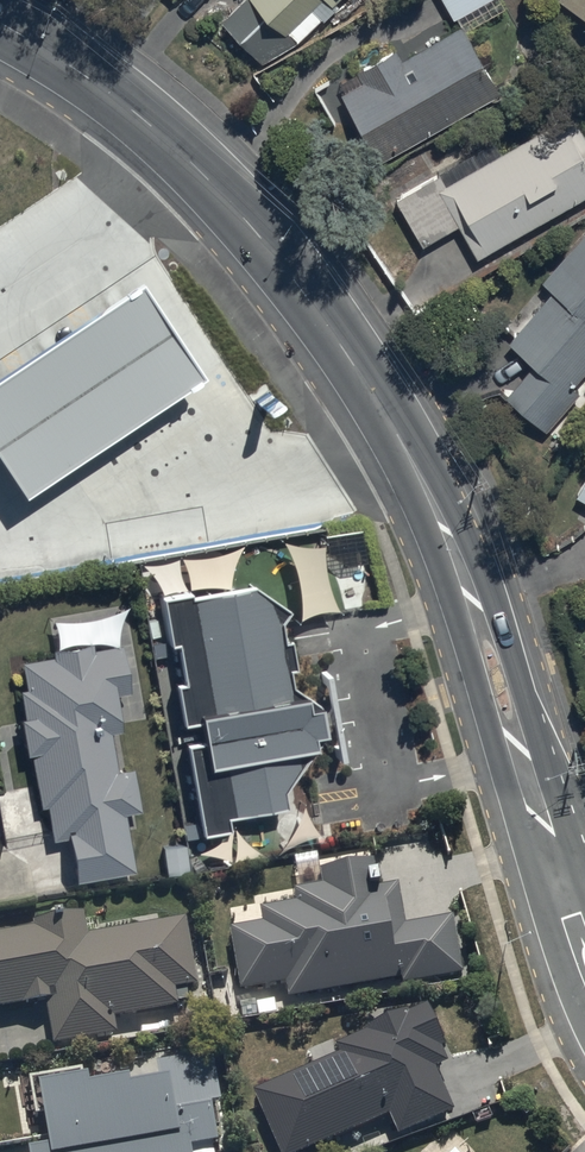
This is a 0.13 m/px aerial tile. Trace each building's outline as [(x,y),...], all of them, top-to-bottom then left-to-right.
[(222,26),(256,69),(298,46),(322,22),(325,25),(338,10),(335,7),(343,0),(248,0),(222,26)] [(453,24),(458,21),(465,33),(496,16),(489,4),(496,0),(440,0),(453,24)] [(556,5),(584,21),(584,0),(559,0),(556,5)] [(370,82),(341,98),(379,166),(499,99),(462,33),(404,65),(397,53),(364,71),(370,82)] [(394,202),(422,250),(458,230),(477,263),(584,201),(584,139),(571,115),(501,155),(495,144),(394,202)] [(540,288),(550,296),(506,349),(532,370),(503,405),(545,439),(579,399),(573,394),(584,379),(584,233),(540,288)] [(0,359),(0,463),(15,485),(189,369),(126,275),(0,359)] [(576,501),(584,506),(584,486),(576,501)] [(184,585),(156,589),(164,636),(173,634),(180,675),(171,676),(178,715),(193,712),(198,735),(183,737),(197,826),(223,820),(221,810),(281,800),(277,784),(308,740),(317,727),(316,721),(311,693),(298,695),(296,684),(285,678),(283,662),(290,660),(284,632),(278,633),(274,613),(282,603),(247,577),(185,589),(184,585)] [(118,647),(19,667),(25,695),(17,696),(23,724),(18,725),(24,759),(29,758),(39,810),(44,809),(51,845),(66,842),(74,886),(133,874),(122,819),(140,816),(131,772),(116,775),(109,740),(121,737),(113,701),(128,698),(118,647)] [(262,931),(230,937),(240,998),(285,990),(288,1007),(403,987),(404,993),(460,984),(451,926),(404,934),(397,894),(378,897),(373,869),(321,878),(324,893),(296,897),(299,911),(260,918),(262,931)] [(48,1010),(55,1050),(118,1039),(116,1026),(180,1015),(177,998),(199,994),(187,929),(87,946),(83,923),(0,938),(0,1019),(48,1010)] [(251,1101),(275,1151),(323,1151),(388,1122),(398,1143),(452,1119),(434,1079),(447,1073),(440,1059),(445,1057),(426,1016),(337,1057),(339,1061),(251,1101)] [(39,1093),(47,1151),(46,1151),(211,1151),(211,1148),(217,1147),(208,1109),(219,1107),(212,1061),(156,1067),(158,1089),(132,1092),(132,1089),(89,1094),(88,1087),(39,1093)]
